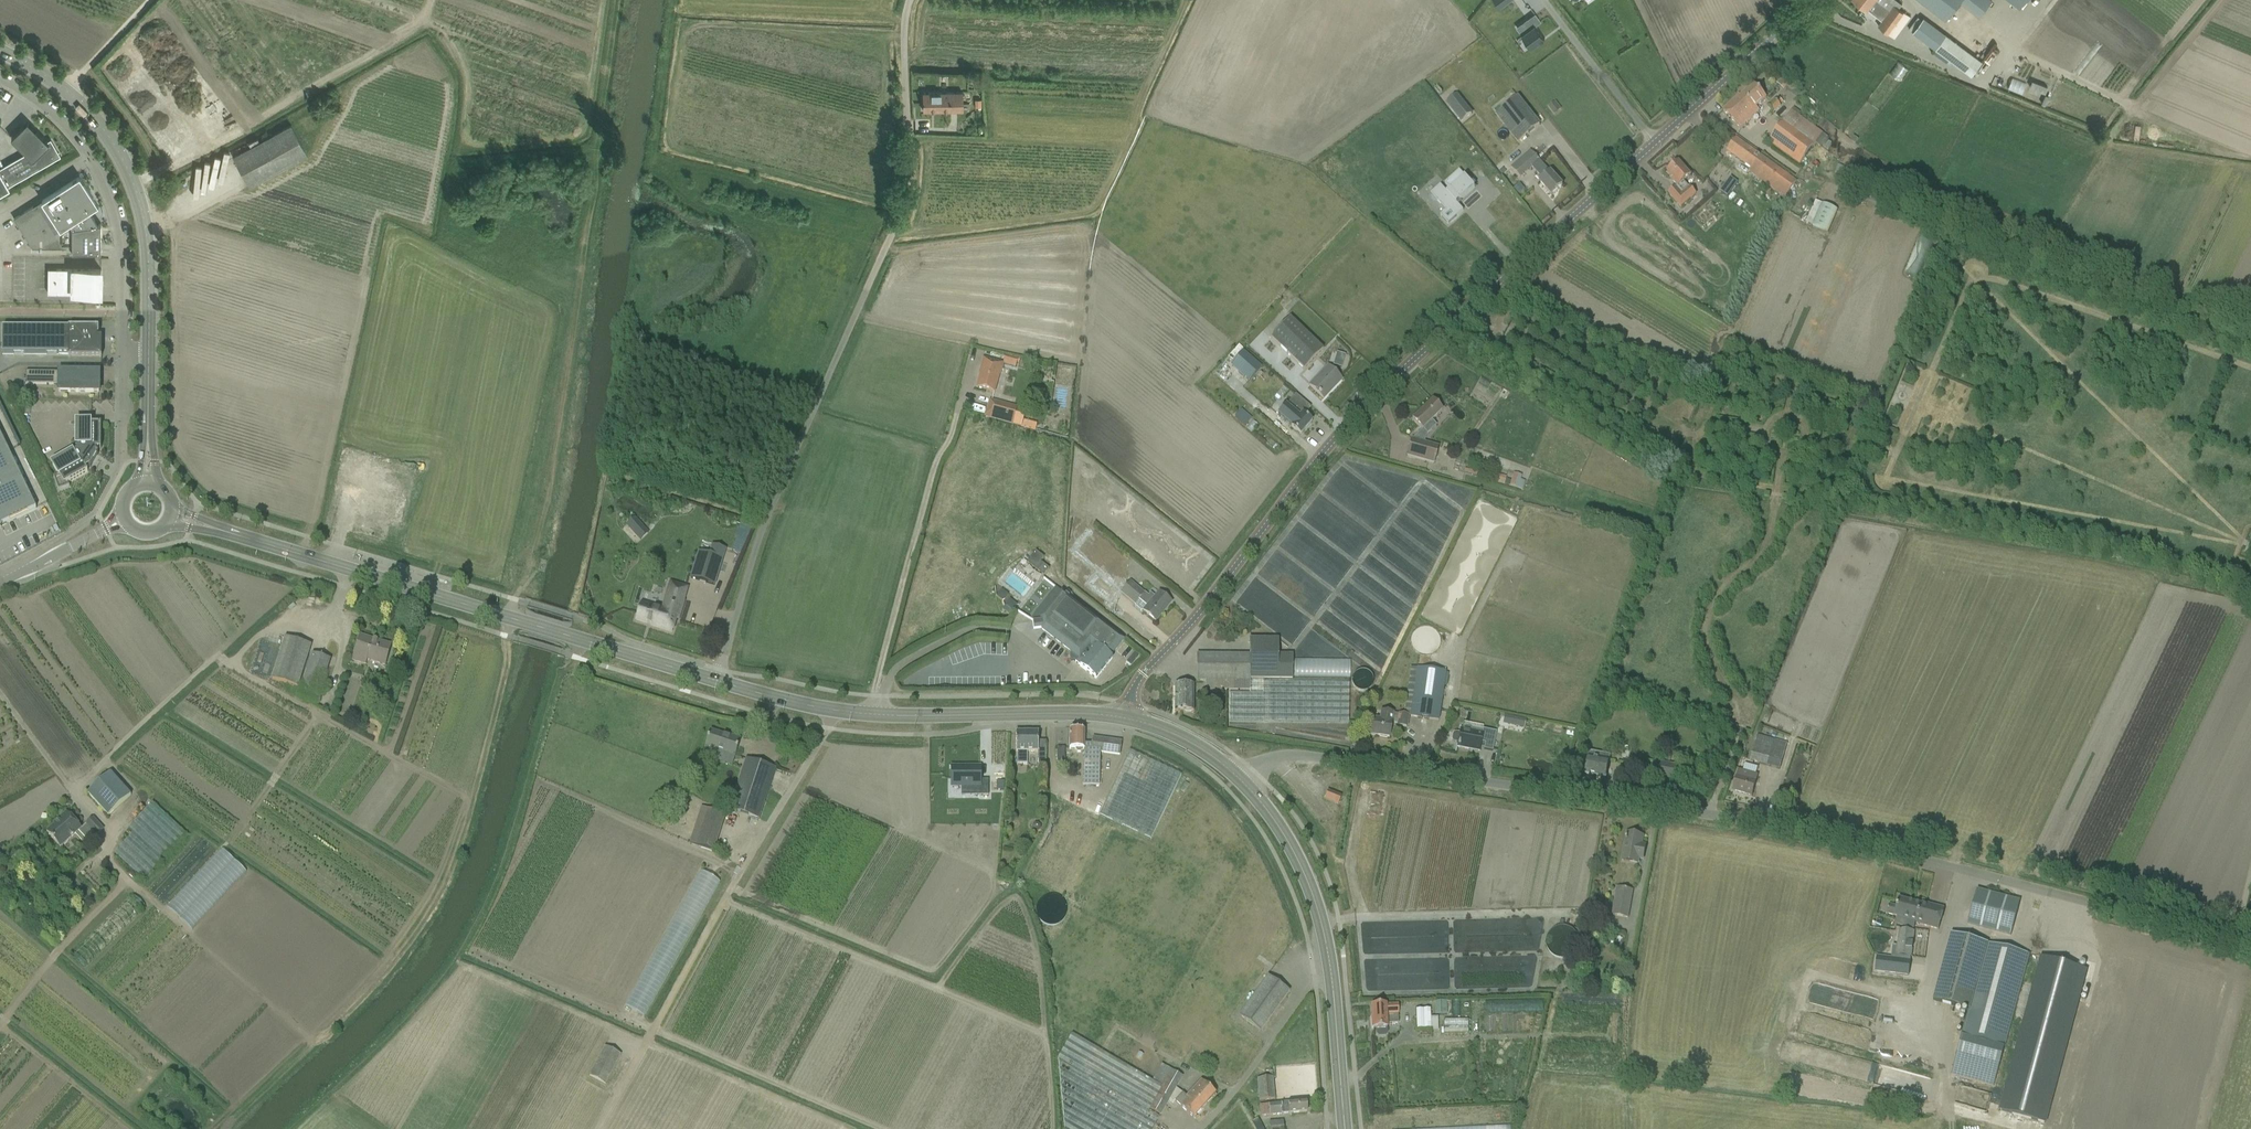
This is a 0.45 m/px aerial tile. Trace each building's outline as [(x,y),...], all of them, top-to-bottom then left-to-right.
[(1881,4),(1889,10),(1878,25),(1887,32),(1895,37),(1911,16),(1898,7),(1902,3),(1898,0),(1857,0),(1874,13),(1881,4)] [(1924,2),(1946,18),(1960,0),(1979,16),(1992,0),(1922,0),(1924,2)] [(1536,13),(1517,27),(1518,28),(1532,47),(1536,44),(1545,37),(1536,24),(1541,20),(1536,13)] [(1924,16),(1913,31),(1936,48),(1947,33),(1942,30),(1924,16)] [(1972,74),(1983,60),(1947,33),(1936,48),(1934,52),(1942,58),(1945,54),(1972,74)] [(1784,76),(1776,84),(1782,90),(1791,83),(1784,76)] [(2035,88),(2051,93),(2053,87),(2037,82),(2035,88)] [(1740,130),(1759,112),(1756,108),(1766,98),(1753,85),(1740,97),(1739,96),(1722,111),(1740,130)] [(963,91),(934,92),(923,92),(923,110),(963,109),(963,91)] [(1445,104),(1461,124),(1473,115),(1457,95),(1445,104)] [(1540,125),(1518,97),(1494,115),(1517,143),(1540,125)] [(1767,106),(1773,113),(1781,107),(1779,105),(1782,102),(1779,99),(1776,102),(1775,100),(1767,106)] [(1555,101),(1548,106),(1554,113),(1560,108),(1555,101)] [(1768,142),(1777,149),(1800,165),(1822,134),(1800,117),(1791,111),(1768,142)] [(234,156),(250,185),(308,153),(292,124),(234,156)] [(11,187),(9,185),(61,156),(61,155),(60,156),(51,141),(49,142),(37,130),(37,131),(24,127),(24,126),(24,125),(12,137),(28,154),(1,170),(0,169),(0,193),(11,187)] [(1726,151),(1744,163),(1752,169),(1749,172),(1785,198),(1796,182),(1736,138),(1726,151)] [(1540,183),(1544,188),(1551,196),(1562,186),(1555,178),(1551,173),(1550,174),(1530,152),(1512,168),(1521,177),(1532,167),(1544,180),(1540,183)] [(1668,194),(1675,202),(1680,208),(1696,195),(1690,188),(1689,189),(1684,182),(1690,177),(1685,171),(1678,162),(1667,172),(1673,179),(1671,180),(1677,187),(1675,188),(1668,194)] [(1497,170),(1502,175),(1509,169),(1504,164),(1497,170)] [(1456,204),(1474,188),(1458,171),(1445,183),(1452,191),(1448,194),(1441,187),(1432,195),(1447,211),(1441,217),(1447,224),(1462,211),(1456,204)] [(73,251),(101,251),(102,251),(102,242),(102,222),(99,223),(90,210),(99,204),(80,175),(14,218),(33,246),(33,247),(73,247),(73,251)] [(1730,178),(1720,192),(1727,197),(1737,183),(1730,178)] [(1828,233),(1837,211),(1822,204),(1812,226),(1828,233)] [(1493,206),(1487,209),(1491,217),(1497,214),(1493,206)] [(90,293),(101,293),(102,268),(91,268),(49,268),(49,293),(90,293)] [(1289,318),(1270,339),(1303,370),(1322,350),(1289,318)] [(68,358),(100,358),(101,358),(102,338),(97,338),(97,329),(68,329),(69,329),(2,329),(2,355),(68,355),(68,358)] [(1213,370),(1220,359),(1203,349),(1196,360),(1213,370)] [(1243,353),(1231,366),(1248,381),(1260,367),(1243,353)] [(1020,360),(1005,356),(1003,363),(1004,364),(1003,365),(1015,368),(1016,364),(1019,364),(1020,360)] [(1003,363),(982,358),(977,375),(979,375),(975,389),(994,394),(999,376),(1000,376),(1003,365),(1004,364),(1003,363)] [(1341,380),(1333,372),(1327,367),(1309,386),(1315,392),(1323,399),(1330,392),(1329,391),(1332,387),(1333,388),(1341,380)] [(59,393),(98,393),(99,393),(99,382),(100,382),(101,382),(101,373),(92,373),(26,372),(26,385),(59,385),(59,393)] [(1051,404),(1052,395),(1044,394),(1043,404),(1051,404)] [(1303,416),(1310,408),(1295,395),(1285,407),(1299,418),(1291,428),(1300,436),(1311,423),(1303,416)] [(984,417),(1021,427),(1024,414),(1016,412),(1017,407),(990,400),(988,408),(987,408),(984,417)] [(1427,435),(1435,427),(1430,422),(1441,410),(1432,400),(1418,413),(1412,420),(1422,430),(1427,435)] [(89,467),(97,454),(97,450),(101,450),(101,425),(89,425),(89,424),(91,424),(91,423),(77,423),(77,446),(74,446),(71,451),(73,454),(52,466),(58,475),(53,478),(58,491),(69,487),(68,484),(87,473),(85,469),(89,467)] [(1,526),(1,527),(2,527),(1,526),(36,509),(0,434),(0,526),(1,526)] [(1411,440),(1406,457),(1433,464),(1438,447),(1411,440)] [(1463,473),(1476,476),(1481,478),(1482,474),(1478,473),(1464,469),(1463,473)] [(1493,481),(1504,484),(1506,477),(1496,474),(1493,481)] [(1513,474),(1510,486),(1523,489),(1525,482),(1521,481),(1522,476),(1513,474)] [(634,518),(626,524),(636,535),(644,528),(634,518)] [(742,539),(737,551),(744,553),(748,542),(742,539)] [(1017,553),(1018,547),(1004,545),(1003,551),(1017,553)] [(699,553),(691,578),(703,582),(714,586),(722,560),(725,551),(711,546),(708,556),(699,553)] [(1043,558),(1035,552),(1026,563),(1043,576),(1049,570),(1040,563),(1043,558)] [(1122,593),(1134,603),(1135,607),(1141,612),(1144,611),(1147,614),(1155,621),(1161,615),(1160,614),(1170,603),(1171,603),(1171,602),(1159,592),(1155,597),(1151,594),(1149,596),(1147,598),(1142,594),(1143,593),(1130,582),(1122,593)] [(641,605),(636,621),(651,626),(671,633),(675,620),(677,621),(683,602),(687,589),(671,585),(667,597),(663,612),(641,605)] [(1095,680),(1112,659),(1110,657),(1122,641),(1061,593),(1040,619),(1040,621),(1032,622),(1033,630),(1042,629),(1041,630),(1044,632),(1041,634),(1046,638),(1048,635),(1071,653),(1069,656),(1073,659),(1075,656),(1078,658),(1075,662),(1080,666),(1079,667),(1095,680)] [(272,680),(296,687),(310,645),(285,637),(272,680)] [(356,647),(351,662),(365,666),(367,661),(385,667),(391,647),(359,637),(356,647)] [(1278,655),(1279,640),(1249,640),(1249,655),(1249,689),(1249,694),(1262,694),(1263,680),(1292,680),(1292,655),(1278,655)] [(312,655),(299,698),(316,703),(329,660),(312,655)] [(1205,693),(1216,693),(1223,693),(1223,689),(1249,689),(1249,655),(1197,655),(1197,682),(1205,682),(1205,693)] [(1438,721),(1440,710),(1445,673),(1417,669),(1410,717),(1438,721)] [(1348,723),(1348,712),(1348,695),(1349,681),(1292,680),(1263,680),(1262,694),(1249,694),(1229,694),(1229,711),(1229,722),(1348,723)] [(1174,686),(1174,713),(1193,713),(1193,686),(1174,686)] [(1406,728),(1408,717),(1383,713),(1382,721),(1372,720),(1370,735),(1389,738),(1391,723),(1398,724),(1397,726),(1406,728)] [(1509,718),(1507,729),(1528,732),(1529,721),(1509,718)] [(1805,741),(1822,745),(1825,731),(1808,728),(1805,741)] [(1460,730),(1459,734),(1455,733),(1454,734),(1453,735),(1452,739),(1452,741),(1453,743),(1458,743),(1457,748),(1468,750),(1468,749),(1478,751),(1478,752),(1479,752),(1481,743),(1485,744),(1484,750),(1492,752),(1496,733),(1483,730),(1482,734),(1460,730)] [(735,758),(737,750),(741,739),(730,736),(729,737),(710,731),(706,742),(704,748),(735,758)] [(1069,749),(1074,749),(1077,752),(1080,752),(1082,750),(1083,750),(1084,744),(1084,731),(1069,731),(1069,742),(1069,749)] [(1015,752),(1017,752),(1017,765),(1027,765),(1027,751),(1037,752),(1037,744),(1038,733),(1015,733),(1015,752)] [(1509,753),(1512,736),(1502,734),(1498,751),(1509,753)] [(1779,769),(1786,744),(1757,735),(1750,760),(1779,769)] [(1100,751),(1120,754),(1120,753),(1121,742),(1092,738),(1091,744),(1084,744),(1083,750),(1082,785),(1099,786),(1100,751)] [(805,742),(798,742),(799,753),(806,752),(805,742)] [(1061,750),(1061,765),(1069,765),(1069,750),(1061,750)] [(1605,778),(1607,767),(1608,762),(1610,756),(1590,752),(1589,759),(1588,758),(1587,763),(1585,774),(1605,778)] [(1173,785),(1177,775),(1128,753),(1123,763),(1099,816),(1068,801),(1032,880),(1081,902),(1117,825),(1148,839),(1173,785)] [(729,810),(748,816),(759,819),(775,769),(746,760),(742,770),(729,810)] [(1654,762),(1651,777),(1673,782),(1676,766),(1654,762)] [(955,764),(952,784),(981,788),(979,797),(988,798),(991,782),(982,781),(984,768),(955,764)] [(1752,797),(1754,786),(1758,775),(1738,770),(1735,781),(1732,791),(1752,797)] [(88,793),(108,816),(131,796),(111,773),(88,793)] [(956,788),(951,793),(956,797),(960,792),(956,788)] [(1338,805),(1341,797),(1327,792),(1324,800),(1338,805)] [(143,880),(186,835),(151,803),(128,828),(133,832),(125,841),(114,853),(143,880)] [(689,844),(713,852),(725,815),(700,807),(689,844)] [(85,839),(88,837),(93,833),(96,836),(103,830),(93,819),(81,829),(81,828),(66,812),(53,823),(54,825),(45,833),(60,848),(78,831),(85,839)] [(1642,860),(1644,851),(1640,850),(1642,837),(1627,834),(1625,845),(1622,862),(1638,865),(1639,860),(1642,860)] [(198,932),(252,876),(226,851),(172,908),(198,932)] [(654,1021),(720,882),(699,872),(633,1011),(654,1021)] [(1611,916),(1628,918),(1633,890),(1616,887),(1611,916)] [(2009,936),(2018,903),(1975,891),(1967,924),(2009,936)] [(1889,906),(1887,915),(1894,917),(1916,923),(1916,925),(1938,931),(1944,909),(1922,903),(1921,905),(1899,899),(1896,907),(1889,906)] [(1896,956),(1911,958),(1913,933),(1899,931),(1898,942),(1896,956)] [(1933,1001),(1968,1010),(1966,1019),(1951,1075),(1994,1087),(2009,1031),(2029,955),(1986,943),(1951,934),(1933,1001)] [(2000,1111),(2044,1123),(2085,970),(2042,958),(2000,1111)] [(1289,992),(1267,977),(1239,1016),(1260,1031),(1289,992)] [(1217,1008),(1221,1001),(1214,997),(1210,1004),(1217,1008)] [(1434,1002),(1434,1015),(1446,1015),(1446,1002),(1434,1002)] [(1490,1003),(1490,1015),(1548,1014),(1547,1002),(1490,1003)] [(1370,1030),(1375,1029),(1375,1035),(1378,1037),(1385,1036),(1387,1034),(1387,1029),(1386,1024),(1397,1023),(1396,1005),(1382,1006),(1371,1007),(1372,1019),(1370,1019),(1370,1030)] [(1429,1009),(1415,1009),(1416,1030),(1430,1029),(1430,1032),(1438,1031),(1437,1017),(1430,1018),(1429,1009)] [(1870,1043),(1873,1031),(1809,1015),(1805,1031),(1839,1039),(1842,1028),(1852,1031),(1853,1028),(1863,1031),(1861,1041),(1870,1043)] [(1468,1020),(1443,1020),(1443,1030),(1441,1030),(1441,1033),(1443,1033),(1443,1034),(1468,1034),(1468,1020)] [(1155,1124),(1158,1118),(1148,1112),(1149,1109),(1160,1115),(1170,1098),(1182,1077),(1173,1071),(1162,1065),(1152,1082),(1072,1036),(1059,1059),(1060,1060),(1065,1128),(1152,1128),(1155,1124)] [(1281,1044),(1285,1097),(1312,1095),(1308,1042),(1281,1044)] [(621,1055),(605,1047),(589,1076),(605,1085),(621,1055)] [(1259,1101),(1274,1100),(1272,1078),(1257,1079),(1259,1101)] [(1189,1095),(1203,1107),(1215,1094),(1201,1081),(1193,1090),(1189,1095)] [(1203,1107),(1189,1095),(1186,1097),(1182,1093),(1181,1095),(1174,1102),(1193,1119),(1203,1107)] [(1306,1113),(1305,1102),(1260,1106),(1261,1117),(1306,1113)] [(1395,1128),(1515,1128),(1514,1125),(1517,1125),(1516,1111),(1394,1116),(1395,1128)]
